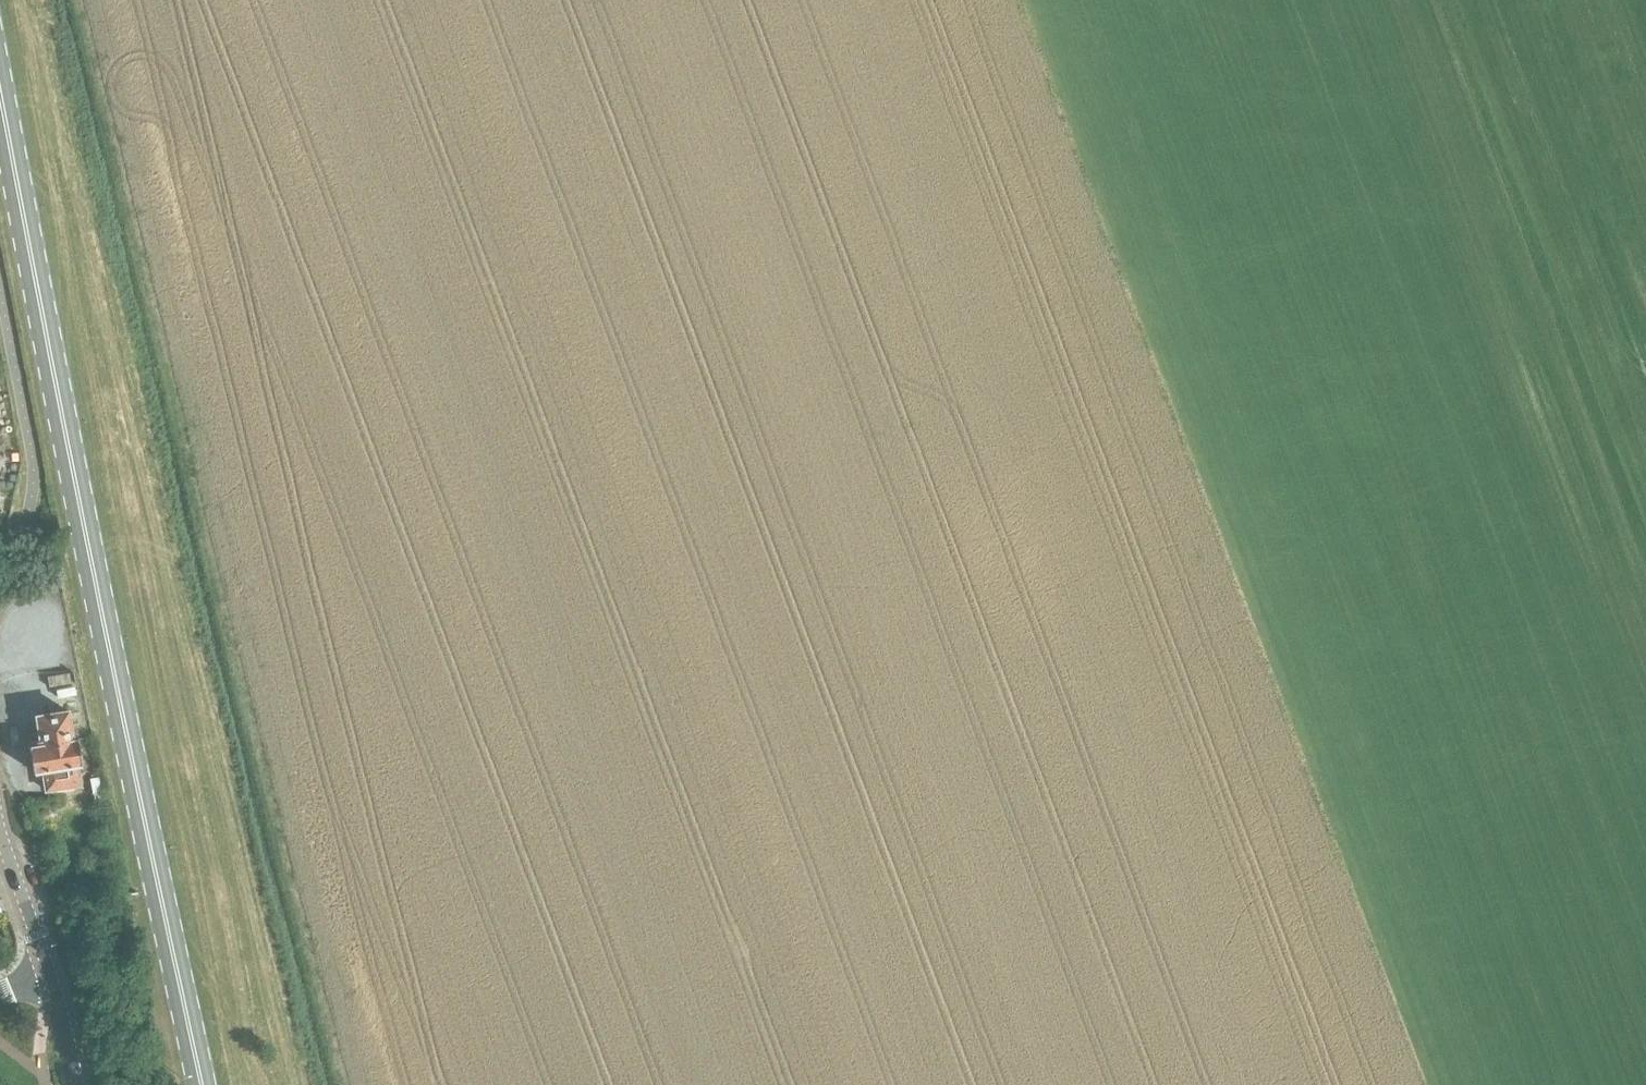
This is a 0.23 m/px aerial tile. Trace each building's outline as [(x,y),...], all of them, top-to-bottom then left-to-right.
[(72,739),(67,709),(36,714),(39,732),(27,734),(30,753),(33,771),(43,769),(46,789),(80,784),(76,763),(82,762),(80,753),(78,738),(72,739)]
